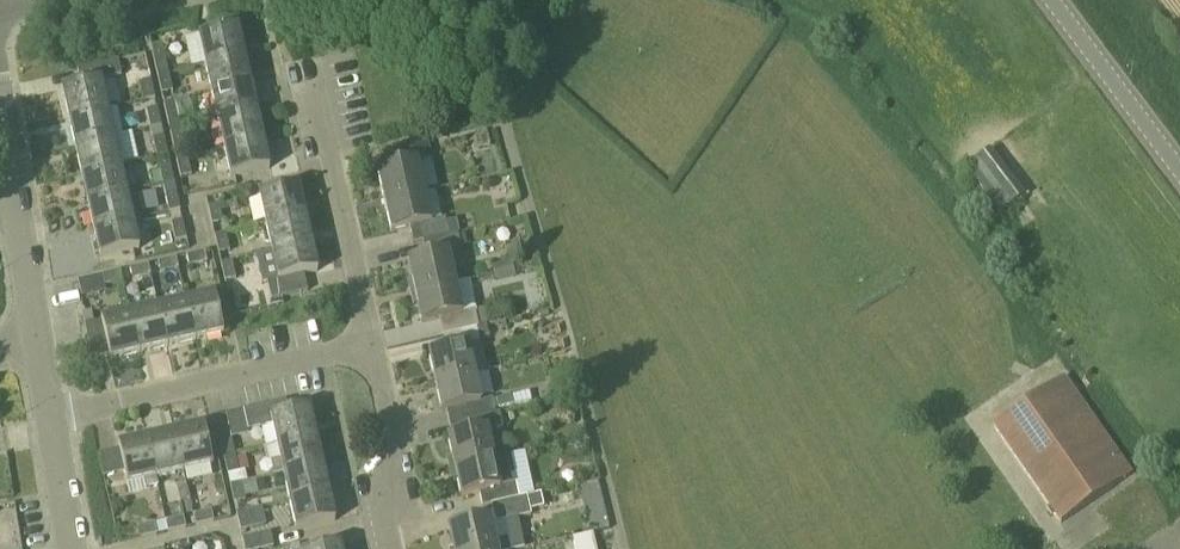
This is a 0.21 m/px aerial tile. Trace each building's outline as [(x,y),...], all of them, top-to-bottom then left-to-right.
[(207,65),(247,56),(240,27),(201,36),(207,65)] [(163,45),(150,48),(157,76),(170,74),(163,45)] [(214,93),(253,83),(247,56),(207,65),(214,93)] [(82,86),(65,90),(71,117),(71,118),(111,109),(111,108),(104,81),(122,76),(118,59),(78,69),(82,86)] [(170,74),(157,76),(158,77),(162,94),(174,92),(170,75),(170,74)] [(152,81),(141,83),(145,101),(156,99),(152,81)] [(220,120),(259,111),(253,83),(214,93),(220,120)] [(176,102),(164,105),(170,132),(183,129),(176,102)] [(151,129),(163,127),(162,125),(158,108),(147,110),(151,128),(151,129)] [(78,146),(117,137),(111,109),(71,118),(78,146)] [(227,148),(266,139),(259,111),(220,120),(227,148)] [(183,129),(170,132),(171,133),(175,152),(187,149),(183,130),(183,129)] [(165,136),(153,139),(157,156),(169,154),(165,136)] [(84,174),(123,165),(117,137),(78,146),(84,174)] [(266,139),(227,148),(233,176),(272,167),(266,139)] [(385,202),(426,193),(419,163),(432,160),(428,143),(394,150),(397,168),(379,172),(385,202)] [(1000,214),(1026,195),(991,149),(965,169),(1000,214)] [(189,158),(177,161),(182,179),(193,176),(189,158)] [(90,202),(130,193),(123,165),(84,174),(90,202)] [(171,165),(160,167),(164,185),(175,183),(171,165)] [(269,223),(305,215),(299,186),(263,194),(269,223)] [(177,192),(166,195),(170,214),(182,211),(179,198),(177,192)] [(97,230),(136,221),(130,193),(90,202),(97,230)] [(426,193),(385,202),(392,232),(410,228),(414,244),(423,242),(449,237),(445,221),(445,219),(432,221),(426,193)] [(220,205),(209,207),(213,226),(224,223),(220,205)] [(275,251),(311,243),(305,215),(269,223),(275,251)] [(445,221),(449,237),(459,234),(459,233),(458,232),(456,219),(445,221)] [(136,221),(97,230),(103,259),(143,250),(136,221)] [(184,221),(172,223),(176,242),(188,239),(184,221)] [(226,234),(215,236),(218,248),(220,255),(231,252),(226,234)] [(427,258),(410,262),(417,293),(456,284),(452,268),(466,265),(459,234),(449,237),(423,242),(427,258)] [(311,243),(275,251),(282,279),(318,271),(311,243)] [(191,255),(187,256),(190,268),(208,264),(205,251),(191,255)] [(176,258),(159,263),(162,275),(179,270),(176,258)] [(226,280),(237,278),(233,260),(222,263),(226,280)] [(149,265),(131,270),(134,281),(152,277),(149,265)] [(121,272),(103,275),(106,287),(123,283),(121,272)] [(456,284),(417,293),(419,303),(424,323),(440,320),(444,335),(478,328),(478,327),(475,314),(475,311),(477,311),(475,303),(470,281),(456,284)] [(187,301),(197,340),(226,333),(216,294),(187,301)] [(169,347),(197,340),(187,301),(160,308),(169,347)] [(142,354),(169,347),(160,308),(132,315),(142,354)] [(478,327),(491,324),(488,311),(475,314),(478,327)] [(130,316),(103,322),(113,361),(139,355),(142,354),(132,315),(130,316)] [(447,350),(431,353),(437,381),(437,382),(475,374),(475,373),(469,347),(481,345),(480,340),(489,338),(486,326),(478,328),(444,335),(447,350)] [(452,424),(500,414),(500,413),(495,413),(492,398),(481,401),(475,374),(437,382),(444,410),(448,409),(452,424)] [(1062,523),(1133,474),(1064,376),(994,425),(1062,523)] [(279,446),(316,437),(310,408),(289,413),(287,401),(244,410),(249,432),(274,426),(279,446)] [(456,470),(494,461),(488,432),(503,429),(500,414),(452,424),(454,436),(449,438),(456,470)] [(225,456),(236,454),(233,441),(229,425),(218,428),(222,444),(225,456)] [(176,433),(185,471),(214,465),(205,426),(176,433)] [(157,478),(185,471),(176,433),(148,439),(157,478)] [(285,474),(323,465),(316,437),(279,446),(282,460),(271,463),(274,476),(285,473),(285,474)] [(159,486),(157,478),(148,439),(120,446),(129,484),(144,481),(146,489),(159,486)] [(528,453),(515,453),(516,472),(529,472),(528,453)] [(231,484),(242,482),(236,454),(225,456),(229,474),(231,484)] [(494,461),(456,470),(462,496),(480,492),(480,494),(484,509),(495,506),(520,500),(517,486),(511,457),(494,461)] [(291,501),(329,493),(323,465),(285,474),(291,501)] [(242,482),(231,484),(235,503),(246,500),(242,482)] [(329,493),(291,501),(298,530),(336,522),(329,493)] [(520,500),(495,506),(499,524),(532,517),(531,512),(546,508),(543,495),(520,500)] [(196,525),(214,521),(212,510),(194,514),(196,525)] [(241,530),(253,528),(248,510),(237,512),(238,516),(241,530)] [(166,520),(168,531),(186,527),(184,516),(166,520)] [(450,528),(454,548),(511,548),(509,539),(496,542),(491,519),(450,528)] [(137,527),(140,538),(158,534),(155,523),(137,527)] [(243,538),(245,548),(261,548),(274,546),(271,532),(243,538)] [(578,548),(598,548),(593,532),(575,537),(578,548)]
